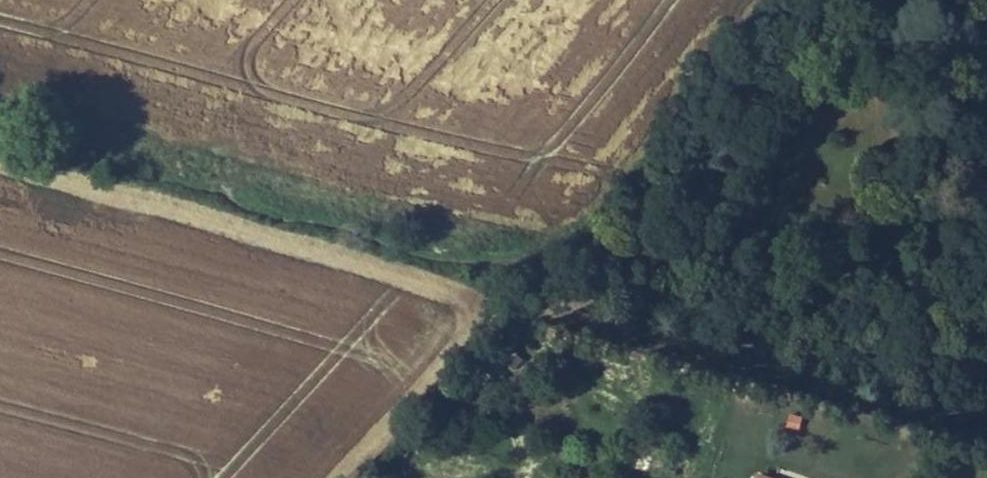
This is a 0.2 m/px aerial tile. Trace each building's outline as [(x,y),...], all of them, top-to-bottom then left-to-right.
[(758,469),(755,477),(779,477),(758,469)]
